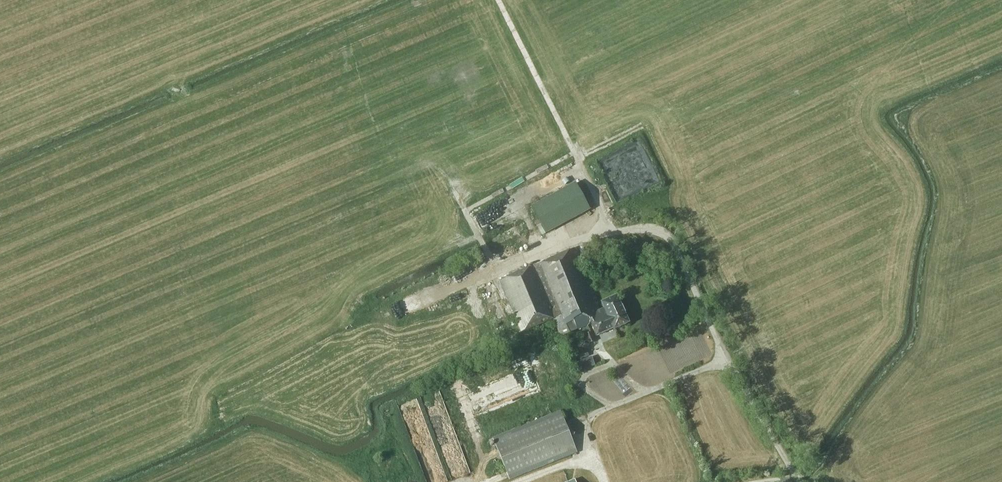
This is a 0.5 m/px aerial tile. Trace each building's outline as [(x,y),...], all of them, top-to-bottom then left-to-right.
[(532,206),(546,233),(590,210),(576,182),(532,206)] [(599,305),(576,248),(500,280),(522,332),(553,318),(561,337),(584,326),(590,323),(596,336),(613,329),(614,330),(629,323),(617,297),(602,303),(604,309),(600,311),(598,306),(599,305)] [(463,289),(475,283),(473,279),(461,285),(463,289)] [(408,297),(412,311),(422,308),(418,293),(408,297)] [(402,315),(399,304),(382,310),(385,321),(402,315)] [(591,332),(588,327),(582,329),(583,331),(579,333),(584,343),(588,341),(589,344),(596,341),(592,332),(591,332)] [(589,367),(591,367),(588,360),(582,362),(577,364),(579,371),(584,369),(589,367)] [(499,383),(468,384),(468,385),(477,412),(483,412),(490,410),(493,410),(504,406),(505,406),(540,395),(539,384),(543,383),(543,381),(536,361),(536,373),(524,374),(524,379),(504,386),(503,382),(499,383)] [(448,403),(430,408),(445,458),(463,453),(448,403)] [(492,438),(509,480),(577,452),(559,410),(492,438)]
